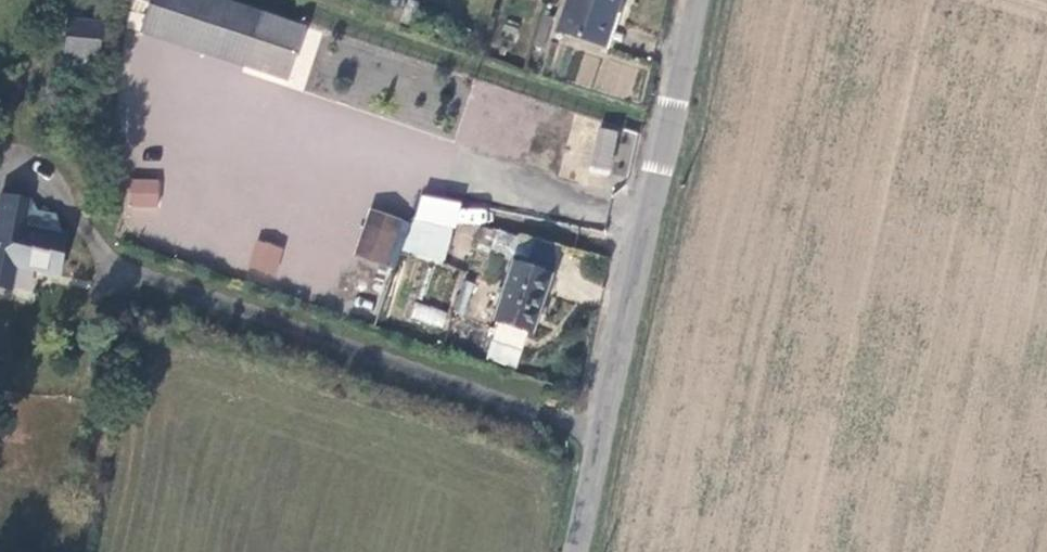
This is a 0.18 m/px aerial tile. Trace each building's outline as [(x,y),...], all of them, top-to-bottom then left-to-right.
[(151,1),(141,35),(242,71),(259,19),(204,0),(151,0),(151,1)] [(609,48),(619,14),(615,13),(618,0),(565,0),(555,34),(609,48)] [(259,19),(242,71),(285,84),(302,32),(259,19)] [(104,30),(68,28),(64,73),(91,75),(92,58),(102,59),(104,30)] [(601,57),(595,92),(633,98),(639,63),(601,57)] [(597,131),(587,174),(601,178),(611,135),(597,131)] [(159,207),(159,178),(128,178),(127,206),(159,207)] [(402,252),(444,264),(456,219),(484,227),(488,211),(419,192),(402,252)] [(0,195),(0,289),(12,291),(16,267),(57,274),(67,231),(62,230),(25,223),(29,202),(0,195)] [(36,203),(29,202),(25,223),(62,230),(56,215),(34,211),(36,203)] [(370,208),(353,255),(389,268),(406,221),(370,208)] [(248,267),(273,276),(284,247),(259,238),(248,267)] [(531,242),(522,268),(548,276),(556,250),(531,242)] [(522,268),(511,264),(493,324),(496,325),(492,340),(521,349),(526,334),(530,335),(548,276),(522,268)] [(409,319),(443,328),(447,310),(414,301),(409,319)]
